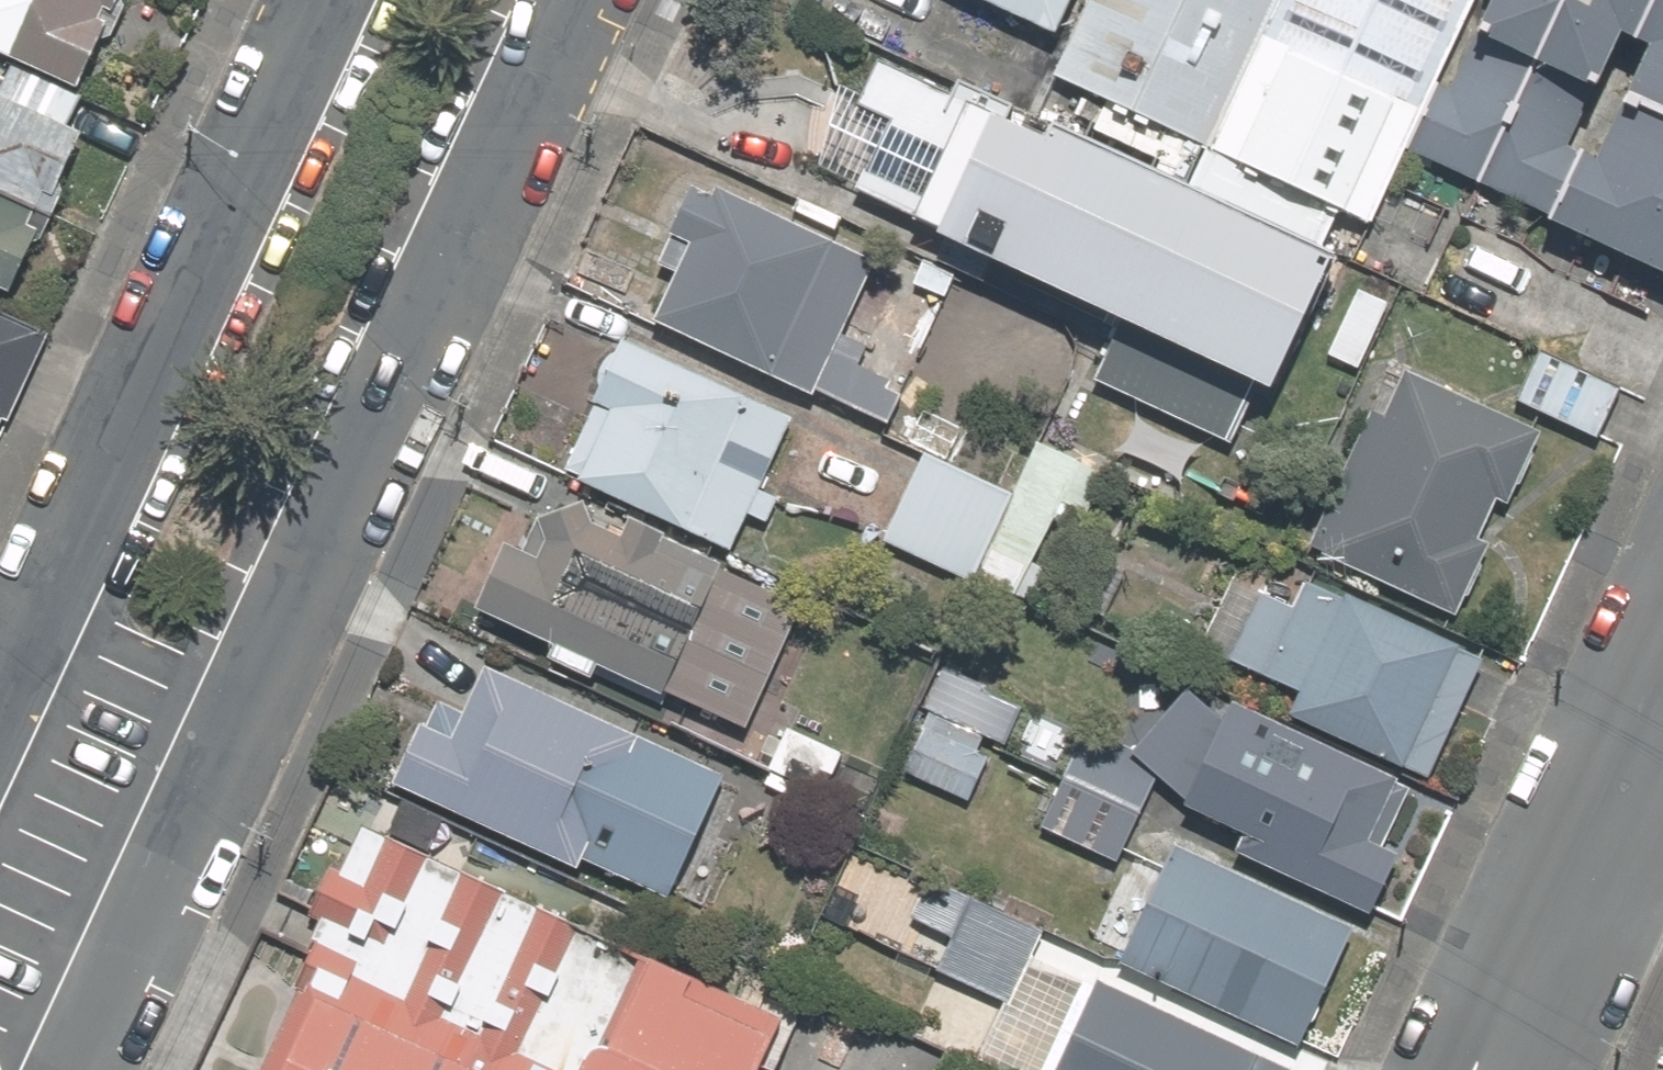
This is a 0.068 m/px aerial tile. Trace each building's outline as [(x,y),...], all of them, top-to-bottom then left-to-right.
[(78,95),(120,0),(0,0),(0,60),(78,95)] [(984,49),(1006,0),(873,0),(984,49)] [(992,83),(1154,154),(1223,0),(1029,0),(992,83)] [(1154,154),(1311,224),(1343,154),(1412,0),(1223,0),(1154,154)] [(1343,154),(1497,222),(1596,0),(1412,0),(1343,154)] [(1497,222),(1630,282),(1662,208),(1662,0),(1596,0),(1497,222)] [(12,292),(73,135),(63,131),(73,103),(0,75),(0,287),(12,292)] [(1319,266),(939,89),(874,227),(1255,404),(1319,266)] [(847,357),(887,261),(700,183),(639,328),(886,431),(907,381),(847,357)] [(0,330),(0,416),(32,344),(0,330)] [(831,606),(861,540),(884,490),(894,468),(607,337),(544,474),(799,591),(831,606)] [(1534,345),(1506,402),(1597,446),(1625,389),(1534,345)] [(1542,440),(1385,373),(1306,559),(1463,626),(1542,440)] [(1100,472),(1026,437),(997,495),(959,575),(1033,611),(1100,472)] [(748,700),(799,591),(544,474),(491,450),(417,610),(451,625),(486,641),(771,772),(835,801),(858,750),(748,700)] [(997,495),(918,457),(876,545),(955,583),(959,575),(997,495)] [(1477,659),(1299,578),(1286,607),(1251,591),(1219,662),(1286,693),(1275,717),(1420,783),(1477,659)] [(937,666),(918,710),(1038,761),(1057,717),(937,666)] [(758,801),(472,670),(444,733),(409,717),(374,793),(695,940),(758,801)] [(1172,688),(1118,750),(1149,777),(1204,716),(1172,688)] [(1210,706),(1158,826),(1354,910),(1405,790),(1210,706)] [(920,718),(894,772),(953,801),(979,747),(920,718)] [(1064,751),(1028,830),(1103,864),(1139,786),(1064,751)] [(1157,831),(1119,914),(1120,915),(1098,963),(1296,1054),(1356,923),(1157,831)] [(1038,927),(928,875),(907,921),(944,939),(929,970),(1002,1004),(1038,927)] [(236,966),(188,1069),(462,1069),(236,966)] [(1037,1069),(1249,1069),(1077,988),(1037,1069)]
